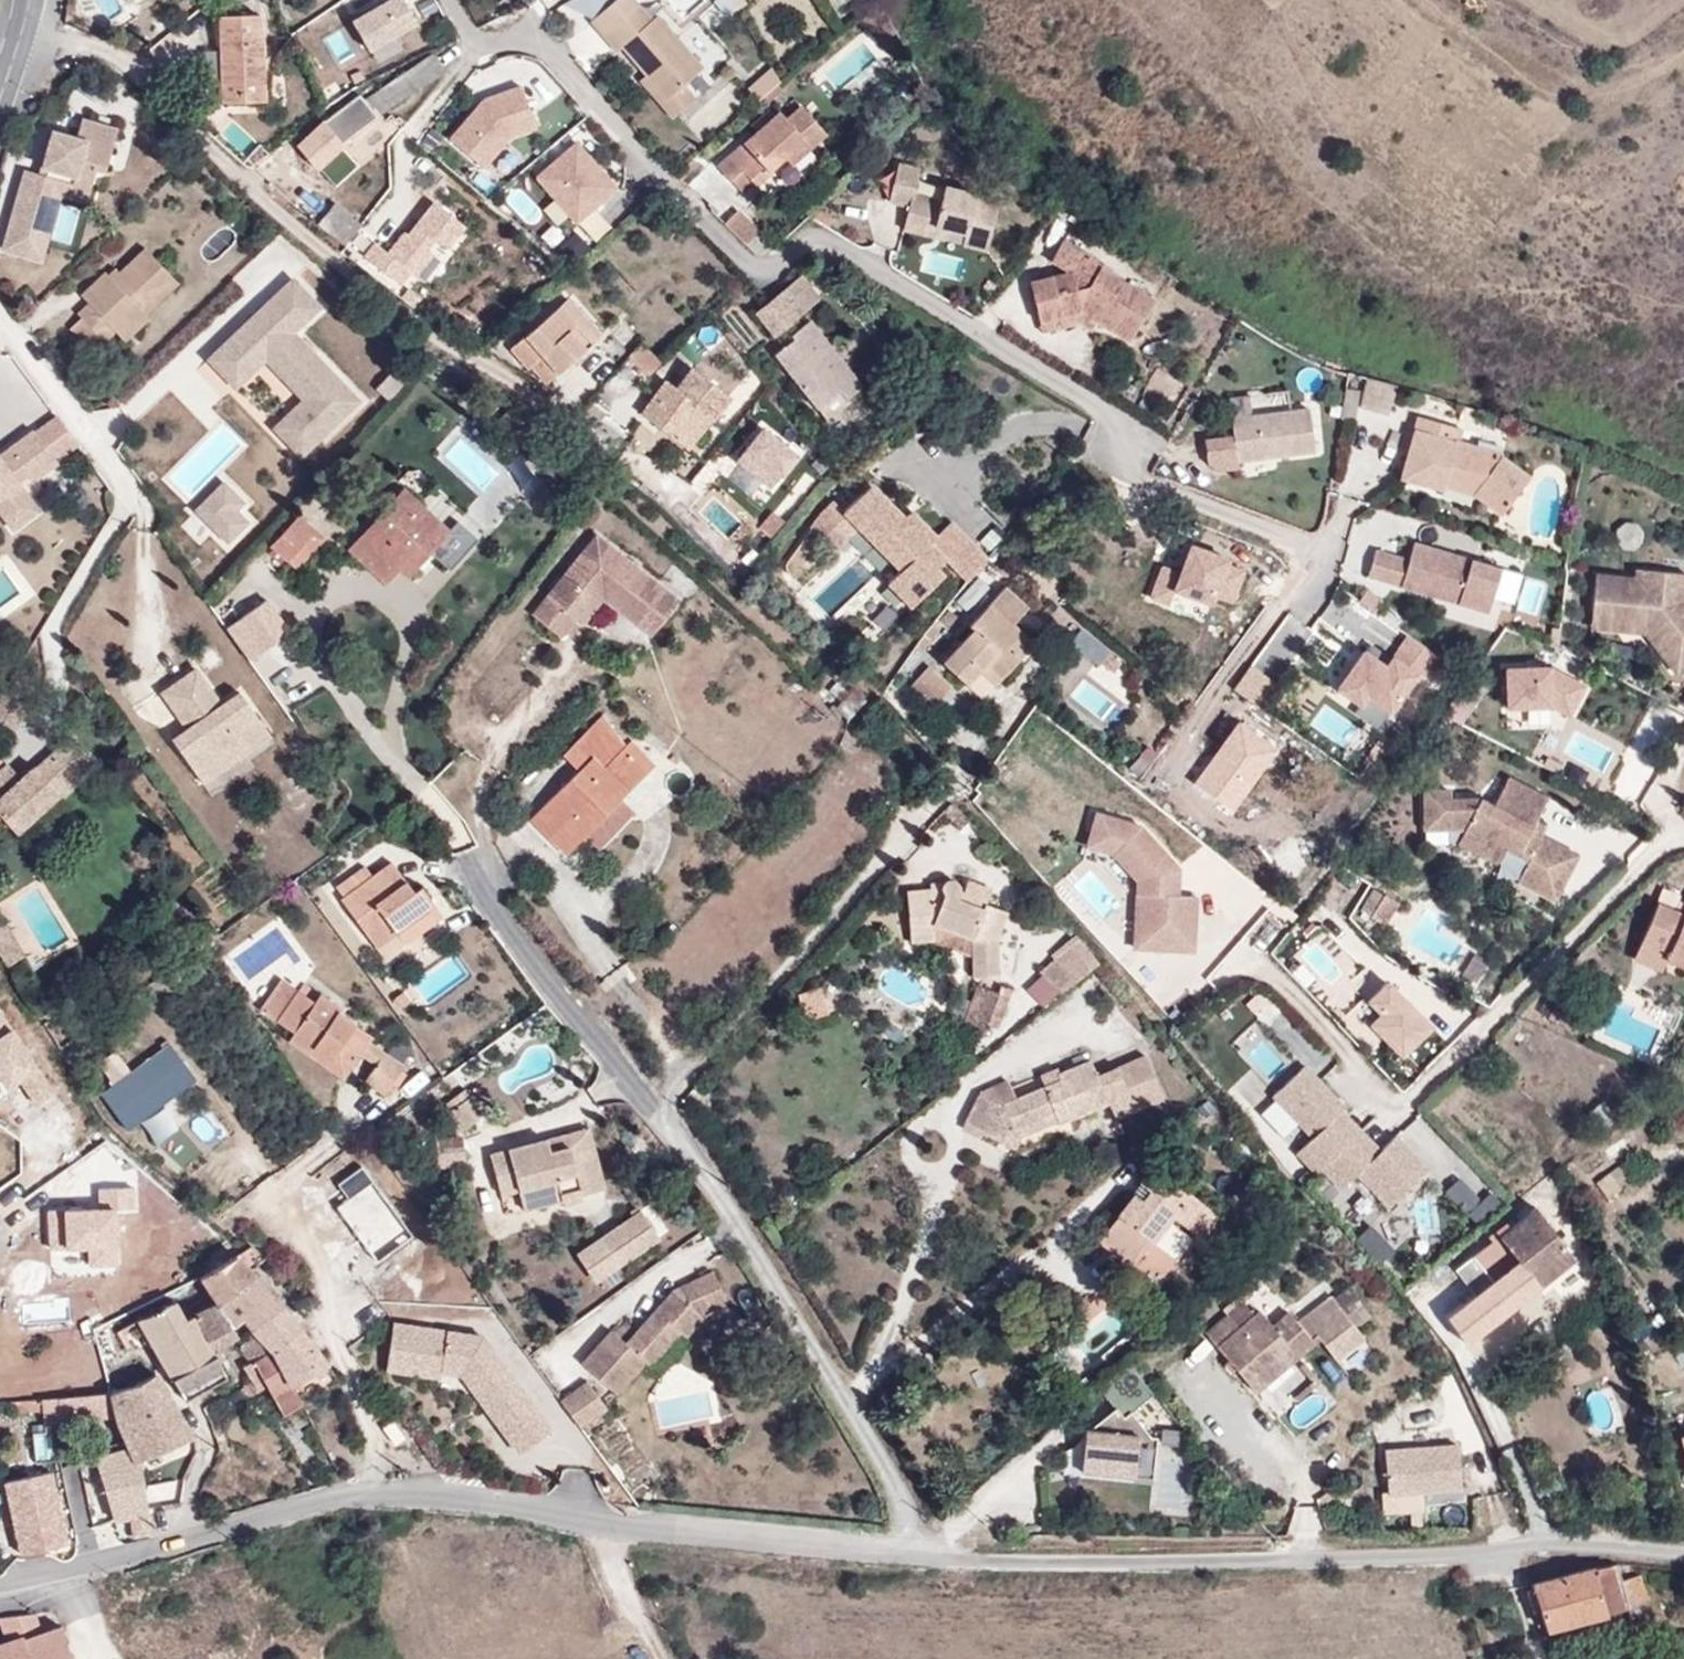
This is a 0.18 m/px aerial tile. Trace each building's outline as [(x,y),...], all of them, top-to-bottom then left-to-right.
[(351,21),(368,50),(415,22),(402,0),(387,0),(351,21)] [(589,21),(613,1),(612,0),(574,0),(573,1),(589,21)] [(645,74),(667,100),(683,85),(703,68),(656,16),(652,19),(635,0),(615,0),(590,21),(616,52),(622,48),(645,74)] [(262,100),(259,13),(218,14),(221,102),(262,100)] [(315,170),(340,147),(377,117),(443,73),(431,53),(364,100),(359,93),(326,119),(296,145),(315,170)] [(757,101),(778,82),(770,68),(748,89),(757,101)] [(667,100),(645,74),(639,80),(673,118),(695,100),(683,85),(667,100)] [(509,139),(535,130),(520,89),(483,102),(449,141),(483,169),(509,139)] [(805,140),(812,147),(826,135),(800,105),(786,118),(778,110),(716,166),(730,181),(740,170),(755,186),(771,174),(769,172),(785,158),(805,140)] [(54,180),(89,190),(95,169),(103,171),(115,129),(80,120),(74,138),(51,131),(39,174),(24,169),(2,250),(25,256),(41,207),(46,208),(54,180)] [(792,166),(812,147),(805,140),(785,158),(792,166)] [(575,225),(615,190),(575,145),(535,180),(575,225)] [(349,157),(340,147),(315,170),(325,179),(349,157)] [(674,175),(680,182),(699,165),(693,158),(674,175)] [(905,220),(947,230),(964,234),(962,246),(986,251),(999,198),(944,185),(940,200),(914,194),(920,167),(898,162),(888,203),(908,207),(905,220)] [(87,202),(89,190),(54,180),(46,208),(41,207),(25,256),(40,260),(60,194),(87,202)] [(345,247),(361,226),(333,205),(317,224),(345,247)] [(746,246),(758,233),(759,232),(738,211),(724,224),(746,246)] [(944,241),(947,230),(905,220),(902,230),(944,241)] [(762,261),(774,249),(758,233),(746,246),(762,261)] [(1080,312),(1095,321),(1129,341),(1153,301),(1100,268),(1103,264),(1063,240),(1049,262),(1067,272),(1030,282),(1040,322),(1080,312)] [(123,315),(132,325),(177,283),(144,249),(118,273),(111,279),(107,275),(104,272),(80,294),(88,303),(77,314),(103,341),(114,331),(110,326),(123,315)] [(111,279),(118,273),(114,269),(107,275),(111,279)] [(404,295),(413,284),(398,270),(388,280),(404,295)] [(317,304),(290,276),(243,322),(254,334),(240,347),(256,364),(264,357),(302,396),(273,425),(300,453),(357,397),(291,329),(317,304)] [(790,322),(819,299),(801,276),(754,312),(773,338),(791,323),(790,322)] [(575,326),(591,345),(600,337),(567,298),(559,305),(577,325),(575,326)] [(545,386),(591,345),(575,326),(577,325),(559,305),(509,349),(527,371),(531,368),(545,386)] [(1090,331),(1095,321),(1080,312),(1040,322),(1042,333),(1078,324),(1090,331)] [(136,330),(132,325),(123,315),(110,326),(114,331),(124,341),(136,330)] [(862,386),(841,361),(837,365),(829,354),(833,351),(808,321),(789,336),(792,339),(772,354),(817,410),(839,392),(846,400),(862,386)] [(254,334),(243,322),(207,356),(234,385),(256,364),(240,347),(254,334)] [(650,376),(662,362),(639,343),(627,357),(650,376)] [(837,365),(841,361),(847,357),(839,347),(833,351),(829,354),(837,365)] [(730,398),(689,366),(674,387),(663,379),(639,413),(688,450),(711,419),(713,420),(730,398)] [(1388,415),(1397,387),(1370,379),(1362,407),(1388,415)] [(1359,391),(1346,389),(1342,418),(1354,420),(1359,391)] [(848,403),(846,400),(839,392),(817,410),(826,421),(848,403)] [(1236,462),(1314,452),(1309,407),(1230,418),(1232,435),(1206,438),(1209,463),(1219,470),(1237,468),(1236,462)] [(1459,428),(1419,416),(1402,477),(1443,489),(1445,484),(1473,492),(1501,513),(1527,479),(1497,457),(1499,456),(1454,442),(1459,428)] [(769,427),(738,458),(773,493),(804,461),(769,427)] [(31,501),(17,483),(29,472),(35,479),(57,462),(33,431),(0,456),(0,512),(6,520),(31,501)] [(241,500),(222,481),(194,508),(223,542),(245,518),(234,508),(241,500)] [(812,531),(834,553),(860,528),(902,571),(890,584),(913,608),(943,578),(936,571),(946,561),(970,586),(988,561),(951,524),(936,539),(911,513),(903,519),(871,486),(844,513),(835,503),(822,516),(812,531)] [(419,547),(427,554),(449,530),(403,489),(347,550),(385,584),(398,570),(419,547)] [(38,510),(31,501),(6,520),(13,530),(38,510)] [(295,569),(318,546),(309,536),(315,530),(299,516),(270,546),(295,569)] [(309,536),(318,546),(324,539),(315,530),(309,536)] [(676,596),(593,532),(531,612),(559,634),(595,589),(650,631),(676,596)] [(1375,549),(1367,576),(1487,612),(1500,568),(1470,559),(1468,564),(1457,561),(1459,556),(1414,542),(1408,559),(1375,549)] [(1214,595),(1232,602),(1244,571),(1226,564),(1228,559),(1191,545),(1180,573),(1162,566),(1151,597),(1169,604),(1174,590),(1211,603),(1214,595)] [(406,577),(427,554),(419,547),(398,570),(406,577)] [(1468,564),(1470,559),(1459,556),(1457,561),(1468,564)] [(1590,630),(1645,635),(1673,677),(1683,668),(1683,572),(1634,567),(1634,575),(1597,572),(1590,630)] [(1027,608),(1004,586),(966,626),(971,630),(941,662),(965,685),(978,671),(994,686),(1032,644),(1012,624),(1027,608)] [(595,589),(574,614),(582,620),(602,594),(595,589)] [(1359,599),(1374,611),(1382,600),(1367,589),(1359,599)] [(271,599),(229,627),(252,662),(294,634),(271,599)] [(1364,652),(1339,687),(1362,704),(1368,694),(1391,710),(1417,673),(1424,677),(1438,658),(1408,636),(1386,668),(1364,652)] [(170,737),(203,785),(272,737),(239,689),(222,700),(198,665),(160,691),(185,727),(170,737)] [(930,670),(911,691),(928,707),(947,686),(930,670)] [(1586,688),(1550,670),(1508,670),(1508,709),(1552,709),(1571,718),(1586,688)] [(978,671),(965,685),(981,699),(994,686),(978,671)] [(565,855),(583,835),(619,799),(646,770),(627,749),(628,747),(600,717),(565,751),(580,767),(528,818),(565,855)] [(62,745),(35,770),(34,767),(20,780),(7,765),(0,771),(0,815),(1,815),(16,832),(59,794),(57,792),(71,779),(60,767),(72,757),(62,745)] [(1495,804),(1481,796),(1451,797),(1451,787),(1423,789),(1424,832),(1464,830),(1457,844),(1497,864),(1504,849),(1527,861),(1517,881),(1555,901),(1580,853),(1543,834),(1548,824),(1537,818),(1548,795),(1510,776),(1495,804)] [(619,799),(583,835),(597,849),(633,813),(619,799)] [(1139,880),(1137,947),(1196,949),(1198,894),(1178,893),(1179,866),(1140,825),(1096,814),(1088,846),(1113,852),(1139,880)] [(374,875),(365,864),(336,885),(344,897),(341,899),(376,947),(396,932),(411,920),(421,932),(442,916),(421,888),(414,892),(392,862),(374,875)] [(950,879),(940,881),(940,889),(928,889),(905,890),(909,943),(933,942),(933,924),(970,938),(971,977),(997,978),(996,938),(1007,911),(983,903),(981,908),(957,899),(959,889),(957,883),(950,879)] [(940,889),(940,881),(928,881),(928,889),(940,889)] [(1384,893),(1370,917),(1384,926),(1399,902),(1384,893)] [(1632,960),(1661,972),(1667,959),(1683,966),(1683,912),(1658,901),(1632,960)] [(404,945),(421,932),(411,920),(396,932),(404,945)] [(8,934),(2,924),(0,925),(0,938),(8,934)] [(8,934),(0,938),(0,957),(6,967),(22,958),(8,934)] [(1059,994),(1099,962),(1078,936),(1039,968),(1059,994)] [(275,1020),(297,989),(282,980),(261,1011),(275,1020)] [(1388,981),(1370,999),(1382,1012),(1372,1023),(1403,1054),(1432,1025),(1388,981)] [(984,1030),(998,992),(977,983),(963,1021),(984,1030)] [(293,1032),(314,1001),(297,989),(275,1020),(293,1032)] [(812,1020),(830,1014),(823,991),(805,997),(812,1020)] [(348,1070),(359,1054),(367,1042),(371,1035),(336,1011),(339,1007),(318,993),(314,1001),(293,1032),(287,1041),(310,1054),(314,1047),(348,1070)] [(367,1042),(359,1054),(375,1066),(383,1052),(367,1042)] [(126,1130),(194,1079),(169,1045),(100,1095),(126,1130)] [(343,1077),(348,1070),(314,1047),(310,1054),(343,1077)] [(383,1052),(375,1066),(363,1082),(383,1095),(403,1065),(383,1052)] [(1049,1102),(1057,1119),(1058,1123),(1108,1101),(1115,1117),(1164,1097),(1144,1054),(1097,1075),(1090,1058),(1059,1072),(1057,1067),(1038,1074),(1043,1084),(1016,1096),(999,1103),(979,1092),(963,1123),(998,1139),(1008,1120),(1049,1102)] [(1330,1119),(1342,1108),(1345,1105),(1305,1063),(1274,1093),(1314,1135),(1298,1150),(1317,1171),(1322,1166),(1350,1140),(1330,1119)] [(999,1103),(1016,1096),(1009,1079),(979,1092),(999,1103)] [(442,1116),(457,1136),(489,1112),(474,1093),(442,1116)] [(1020,1135),(1057,1119),(1049,1102),(1008,1120),(998,1139),(1014,1147),(1020,1135)] [(1330,1119),(1350,1140),(1356,1134),(1362,1129),(1342,1108),(1330,1119)] [(566,1132),(569,1145),(583,1198),(609,1191),(592,1125),(566,1132)] [(1362,1129),(1356,1134),(1375,1154),(1381,1149),(1362,1129)] [(1356,1134),(1350,1140),(1322,1166),(1342,1186),(1358,1171),(1390,1205),(1429,1168),(1397,1134),(1381,1149),(1375,1154),(1356,1134)] [(548,1136),(507,1147),(508,1148),(491,1152),(502,1197),(520,1192),(526,1212),(583,1198),(569,1145),(552,1149),(548,1136)] [(1218,1214),(1153,1164),(1139,1182),(1149,1189),(1142,1199),(1133,1192),(1098,1240),(1132,1266),(1173,1215),(1200,1237),(1218,1214)] [(1460,1176),(1447,1188),(1470,1212),(1482,1199),(1460,1176)] [(576,1251),(598,1283),(663,1240),(642,1208),(576,1251)] [(1536,1209),(1457,1269),(1477,1295),(1445,1319),(1464,1343),(1574,1258),(1536,1209)] [(250,1270),(267,1257),(249,1246),(237,1254),(250,1270)] [(216,1304),(217,1305),(255,1276),(250,1270),(237,1254),(199,1278),(209,1294),(216,1304)] [(673,1289),(627,1341),(612,1328),(582,1361),(620,1394),(648,1362),(653,1367),(683,1332),(689,1338),(707,1319),(730,1304),(714,1270),(673,1289)] [(217,1305),(231,1327),(243,1318),(274,1297),(255,1276),(217,1305)] [(1334,1299),(1356,1328),(1371,1317),(1349,1288),(1334,1299)] [(274,1297),(243,1318),(251,1329),(281,1306),(274,1297)] [(1246,1303),(1208,1334),(1246,1380),(1288,1345),(1297,1356),(1319,1338),(1335,1360),(1364,1338),(1356,1328),(1334,1299),(1332,1297),(1298,1323),(1290,1313),(1274,1327),(1261,1311),(1256,1315),(1246,1303)] [(137,1318),(164,1364),(180,1392),(222,1369),(213,1351),(210,1352),(190,1316),(183,1319),(174,1300),(161,1307),(162,1310),(137,1318)] [(193,1314),(213,1351),(236,1336),(231,1327),(217,1305),(216,1304),(193,1314)] [(281,1306),(251,1329),(252,1330),(239,1346),(249,1361),(271,1349),(299,1399),(329,1381),(326,1364),(281,1306)] [(527,1399),(481,1337),(392,1324),(387,1361),(460,1372),(466,1381),(477,1374),(483,1383),(473,1390),(496,1422),(527,1399)] [(1255,1391),(1297,1356),(1288,1345),(1246,1380),(1255,1391)] [(242,1366),(251,1383),(256,1392),(265,1386),(281,1415),(302,1403),(299,1399),(271,1349),(249,1361),(242,1366)] [(387,1361),(385,1370),(439,1378),(440,1369),(387,1361)] [(1117,1408),(1112,1412),(1111,1432),(1084,1431),(1082,1473),(1155,1476),(1157,1435),(1149,1434),(1138,1434),(1124,1416),(1152,1393),(1128,1363),(1100,1386),(1116,1406),(1117,1408)] [(222,1369),(180,1392),(185,1401),(227,1377),(222,1369)] [(133,1536),(150,1533),(138,1459),(192,1435),(153,1370),(137,1380),(110,1390),(13,1400),(13,1413),(59,1409),(60,1421),(114,1416),(131,1454),(122,1456),(95,1462),(113,1520),(132,1516),(133,1536)] [(466,1381),(473,1390),(483,1383),(477,1374),(466,1381)] [(608,1407),(589,1381),(560,1401),(580,1428),(608,1407)] [(550,1430),(527,1399),(496,1422),(519,1453),(550,1430)] [(1117,1408),(1116,1406),(1084,1431),(1111,1432),(1112,1412),(1117,1408)] [(1138,1434),(1149,1434),(1130,1411),(1124,1416),(1138,1434)] [(114,1416),(60,1421),(60,1429),(109,1425),(122,1456),(131,1454),(114,1416)] [(1458,1445),(1385,1450),(1388,1494),(1393,1494),(1420,1492),(1461,1489),(1458,1445)] [(65,1543),(50,1472),(4,1482),(21,1554),(65,1543)] [(1394,1509),(1421,1508),(1420,1492),(1393,1494),(1394,1509)] [(1603,1613),(1648,1600),(1640,1574),(1620,1580),(1616,1563),(1597,1566),(1531,1584),(1544,1627),(1603,1613)] [(23,1634),(8,1640),(0,1642),(0,1658),(31,1658),(24,1638),(39,1632),(33,1613),(0,1616),(0,1617),(6,1634),(21,1629),(23,1634)] [(39,1632),(24,1638),(31,1658),(71,1658),(70,1653),(63,1656),(60,1646),(66,1643),(60,1625),(39,1632)] [(23,1634),(21,1629),(6,1634),(8,1640),(23,1634)] [(63,1656),(70,1653),(66,1643),(60,1646),(63,1656)]
